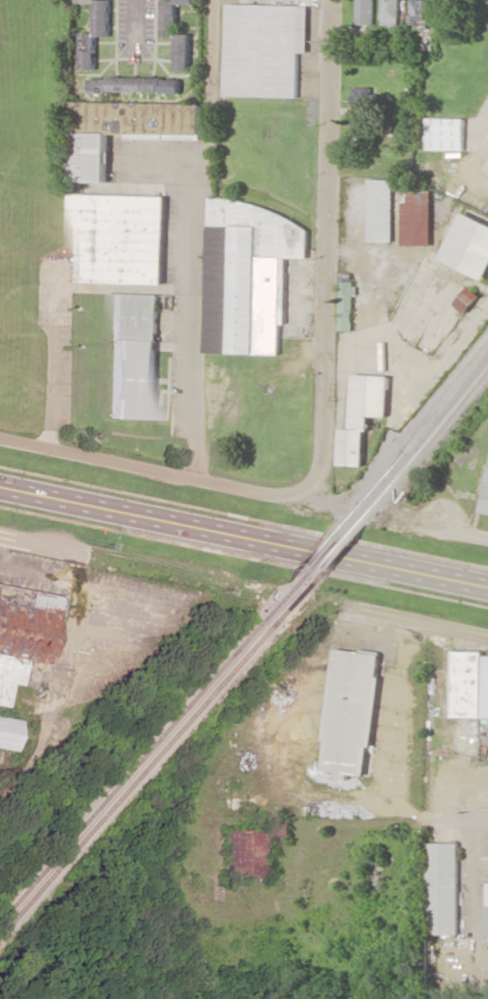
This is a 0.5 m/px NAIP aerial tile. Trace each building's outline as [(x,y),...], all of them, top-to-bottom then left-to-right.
[(108,0),(75,0),(75,3),(94,3),(95,36),(109,36),(108,0)] [(175,37),(175,70),(189,70),(189,34),(176,34),(176,4),(194,4),(194,0),(175,0),(162,0),(162,37),(175,37)] [(374,0),(357,0),(356,24),(374,25),(374,0)] [(381,25),(399,26),(399,0),(382,0),(381,25)] [(420,25),(420,22),(428,21),(428,0),(410,0),(411,25),(420,25)] [(225,96),(297,97),(298,52),(307,53),(308,6),(226,4),(225,96)] [(80,69),(95,70),(95,33),(81,32),(80,69)] [(179,93),(180,78),(89,77),(89,92),(179,93)] [(351,105),(370,106),(370,88),(352,87),(351,105)] [(106,182),(106,138),(200,139),(200,103),(70,102),(69,182),(106,182)] [(463,150),(464,119),(427,118),(426,150),(463,150)] [(367,241),(392,242),(392,180),(368,179),(367,241)] [(432,191),(402,191),(401,246),(430,246),(432,191)] [(68,283),(163,285),(165,196),(69,194),(68,283)] [(461,212),(440,260),(485,280),(487,272),(487,224),(461,212)] [(339,281),(338,330),(352,331),(353,281),(339,281)] [(465,313),(479,294),(467,286),(454,305),(465,313)] [(158,294),(109,293),(106,418),(155,419),(158,294)] [(363,466),(364,430),(369,430),(369,416),(388,416),(389,376),(352,374),(351,429),(340,429),(339,465),(363,466)] [(46,654),(53,577),(0,573),(0,695),(46,654)] [(319,771),(335,772),(335,778),(348,779),(349,773),(366,775),(379,654),(332,649),(319,771)] [(452,651),(450,717),(487,718),(487,656),(483,655),(483,652),(452,651)] [(13,751),(19,721),(0,717),(0,749),(13,751)] [(224,829),(224,877),(265,877),(265,840),(289,841),(289,819),(266,819),(266,829),(224,829)] [(458,843),(427,843),(428,935),(458,934),(458,843)]
